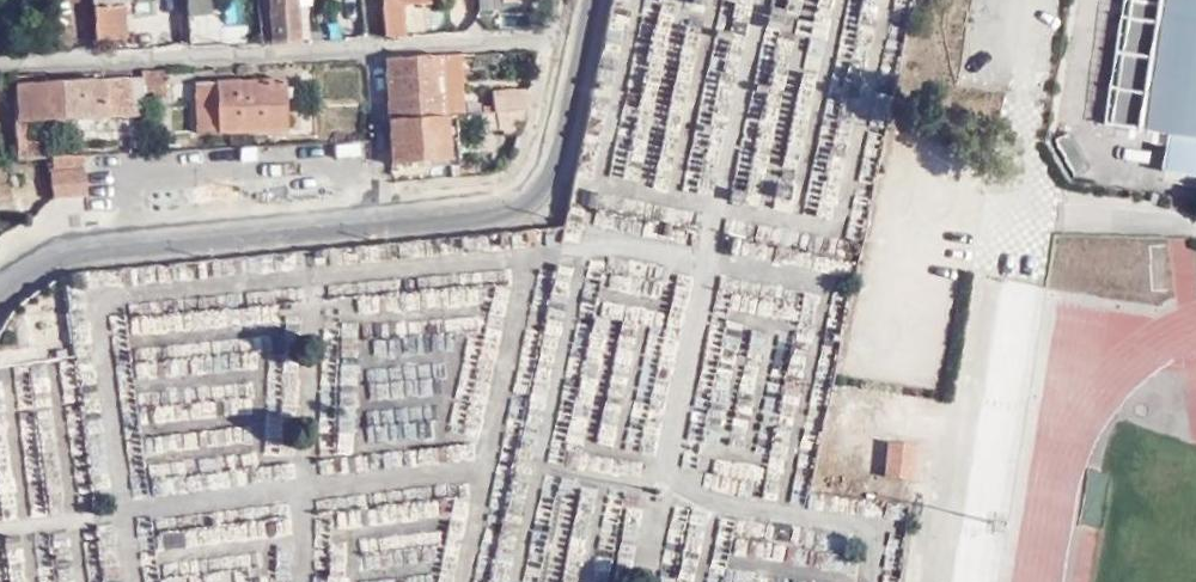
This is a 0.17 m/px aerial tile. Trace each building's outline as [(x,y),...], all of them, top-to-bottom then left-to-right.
[(186,13),(209,10),(208,0),(185,0),(186,13)] [(270,40),(298,39),(294,0),(267,0),(269,25),(270,40)] [(404,15),(410,14),(410,0),(404,0),(381,1),(382,17),(404,15)] [(909,0),(836,0),(825,79),(842,82),(839,100),(876,105),(879,81),(897,83),(909,0)] [(1115,124),(1172,133),(1165,171),(1195,176),(1195,0),(1135,0),(1115,124)] [(123,2),(93,4),(95,36),(125,34),(123,2)] [(404,34),(406,34),(404,15),(382,17),(383,35),(404,34)] [(471,52),(443,54),(444,65),(472,64),(471,52)] [(383,58),(386,118),(438,114),(447,113),(444,65),(443,54),(383,58)] [(161,73),(137,74),(139,93),(151,92),(152,98),(163,97),(161,73)] [(125,112),(123,74),(103,75),(104,86),(82,88),(83,99),(98,98),(99,113),(125,112)] [(137,74),(123,74),(125,112),(140,111),(139,93),(137,74)] [(103,75),(17,79),(19,105),(36,106),(36,116),(84,113),(83,99),(82,88),(104,86),(103,75)] [(19,105),(17,79),(11,79),(12,85),(12,117),(36,116),(36,106),(19,105)] [(275,81),(184,86),(187,133),(279,128),(275,81)] [(489,87),(490,108),(525,105),(523,85),(489,87)] [(84,113),(99,113),(98,98),(83,99),(84,113)] [(438,114),(386,118),(389,160),(450,156),(447,113),(438,114)] [(43,139),(13,141),(13,157),(44,155),(43,139)] [(82,179),(78,152),(45,155),(48,195),(85,193),(82,179)] [(71,357),(55,358),(59,403),(74,402),(71,357)] [(265,453),(282,453),(283,364),(266,364),(265,453)] [(903,478),(907,444),(886,441),(881,475),(903,478)] [(915,445),(907,444),(903,478),(909,479),(915,445)] [(714,456),(710,475),(758,486),(763,467),(714,456)] [(735,518),(716,515),(704,581),(724,581),(735,518)] [(773,579),(743,574),(741,581),(772,581),(773,579)]
